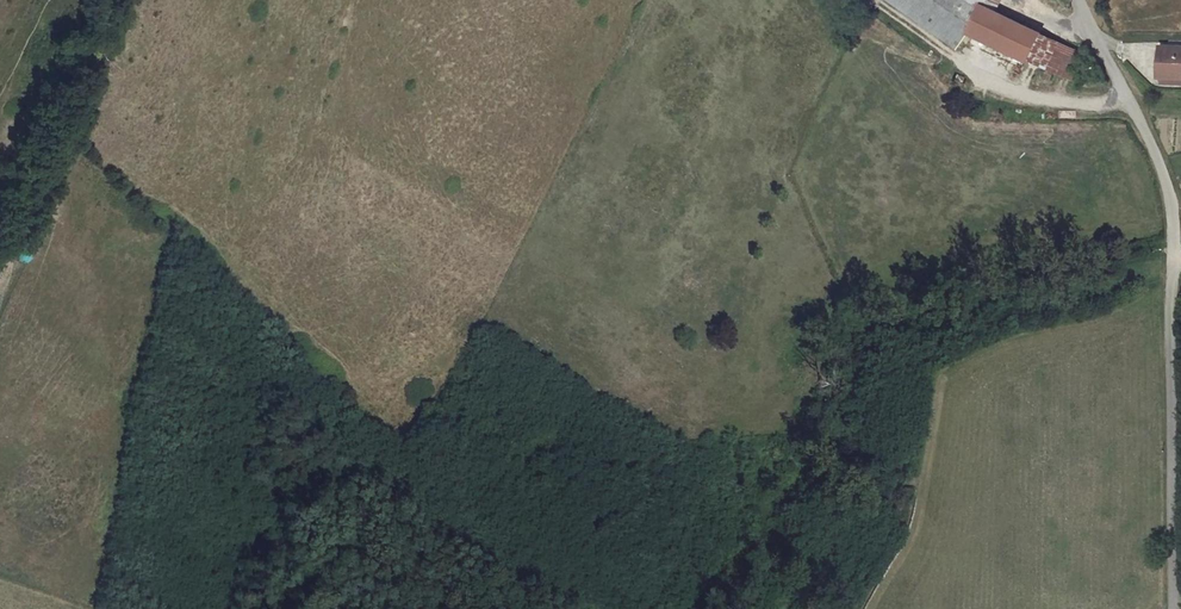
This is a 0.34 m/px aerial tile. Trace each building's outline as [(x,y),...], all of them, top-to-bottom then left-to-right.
[(936,29),(965,46),(972,31),(1015,56),(1030,28),(1032,25),(1025,20),(1022,25),(990,7),(979,0),(889,0),(936,29)] [(1044,36),(1030,28),(1015,56),(1030,64),(1044,36)] [(1154,46),(1157,74),(1180,73),(1180,55),(1180,44),(1154,46)]
